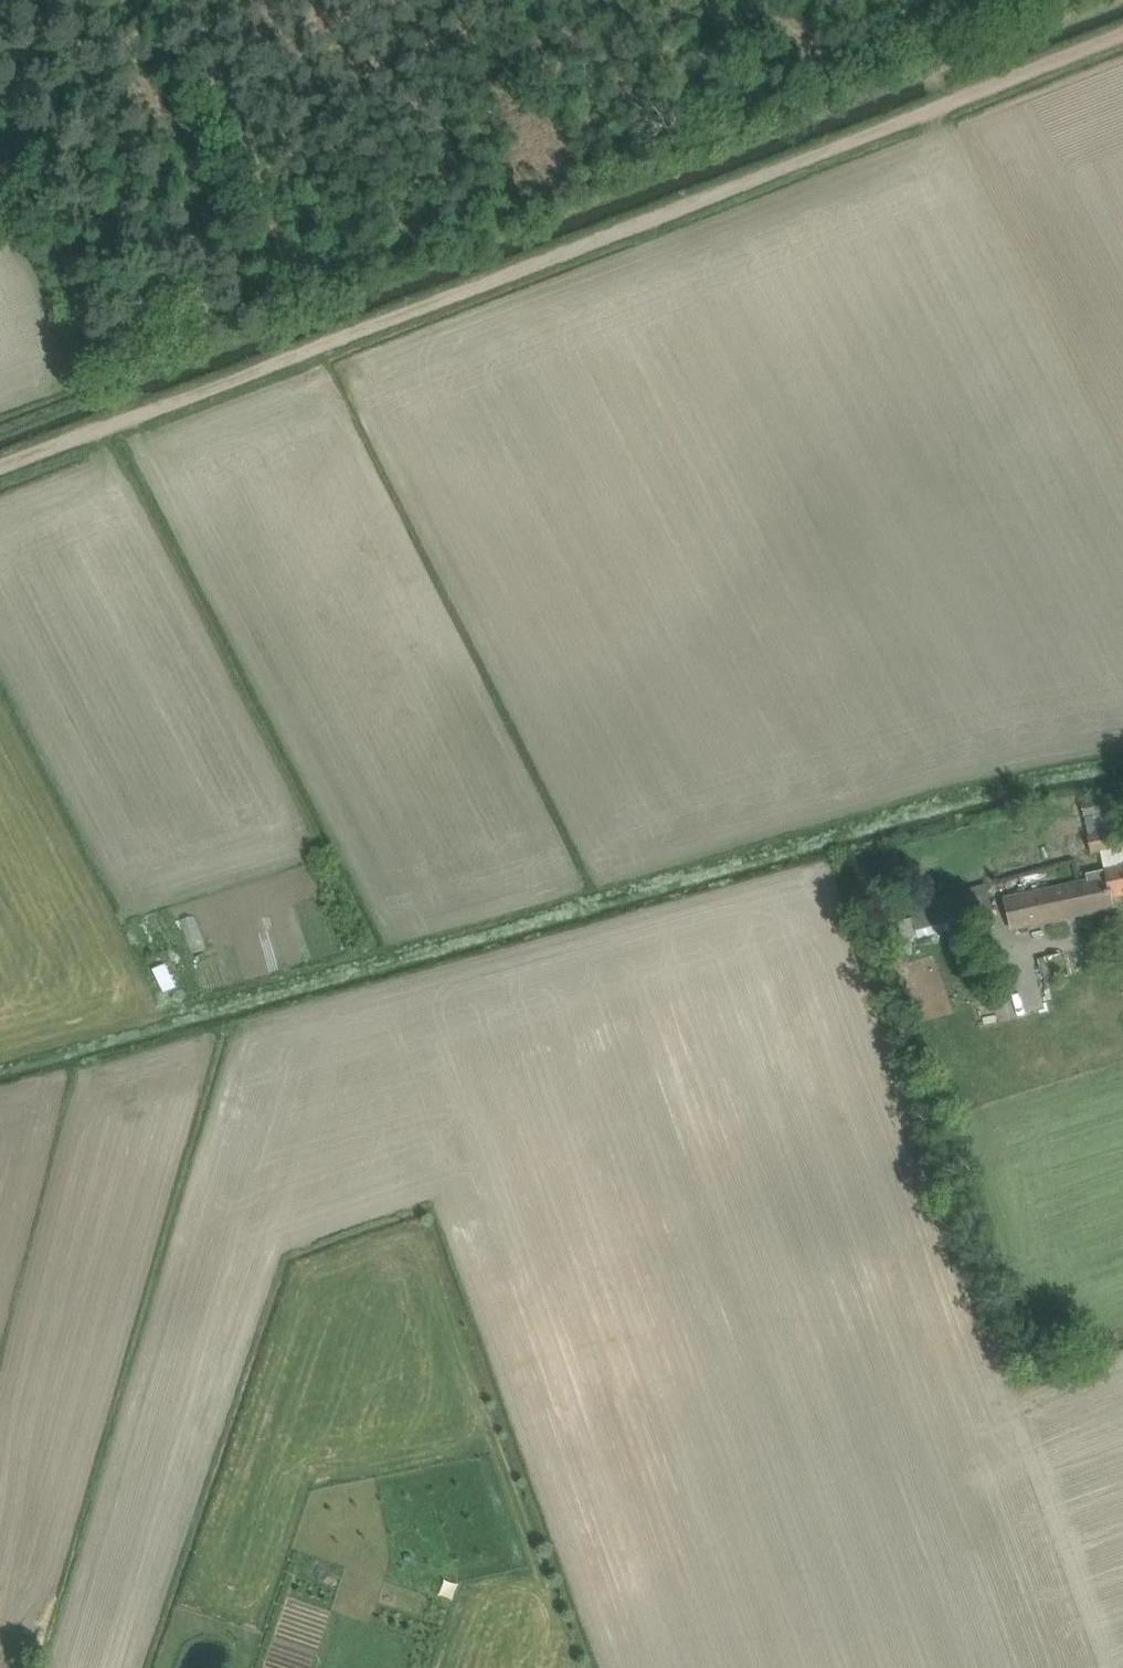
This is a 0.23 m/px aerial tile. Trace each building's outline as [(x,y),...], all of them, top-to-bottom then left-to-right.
[(1112,897),(1122,895),(1122,845),(1118,846),(1111,812),(1114,811),(1112,797),(1092,800),(1107,869),(1110,885),(1112,897)] [(1055,888),(1006,898),(1008,907),(1013,929),(1062,918),(1114,906),(1112,897),(1110,885),(1107,869),(1104,870),(1087,874),(1089,881),(1055,888)] [(915,917),(899,921),(904,940),(920,936),(920,937),(996,917),(987,884),(939,897),(927,900),(912,905),(915,917)] [(1066,952),(1049,956),(1039,958),(1044,980),(1071,974),(1066,952)]
